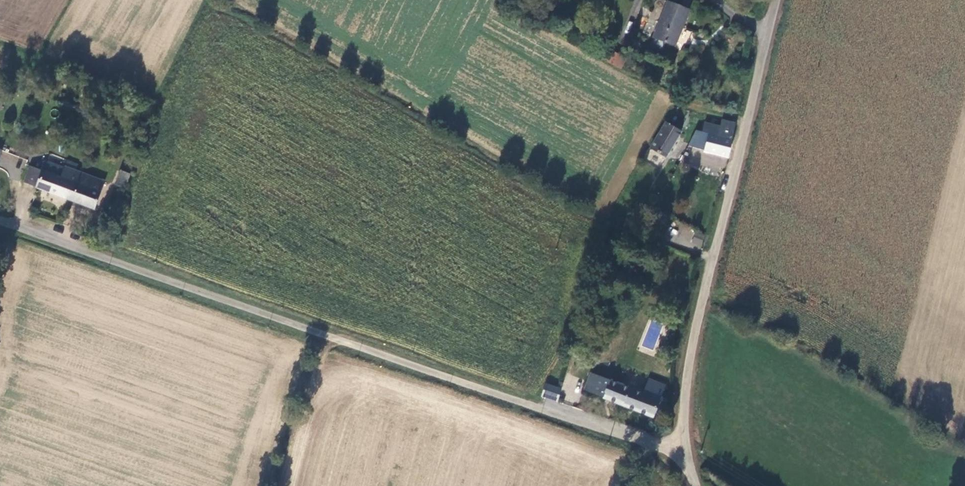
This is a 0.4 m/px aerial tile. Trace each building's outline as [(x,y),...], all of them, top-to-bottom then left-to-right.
[(691,10),(669,1),(655,37),(676,46),(691,10)] [(613,51),(608,63),(622,69),(627,57),(613,51)] [(702,133),(696,131),(689,145),(704,150),(704,152),(727,157),(735,123),(722,120),(720,126),(706,122),(702,133)] [(667,126),(651,150),(665,159),(681,134),(667,126)] [(42,172),(59,178),(62,168),(45,162),(42,172)] [(69,201),(79,174),(62,168),(59,178),(42,172),(27,167),(21,184),(69,201)] [(115,185),(127,188),(130,173),(118,170),(115,185)] [(93,210),(103,183),(79,174),(69,201),(93,210)] [(694,233),(691,245),(701,247),(704,236),(694,233)] [(657,401),(644,396),(592,375),(586,391),(654,418),(658,406),(663,408),(666,399),(659,396),(657,401)] [(659,396),(663,386),(650,381),(644,396),(657,401),(659,396)] [(562,389),(545,384),(540,398),(557,404),(562,389)]
